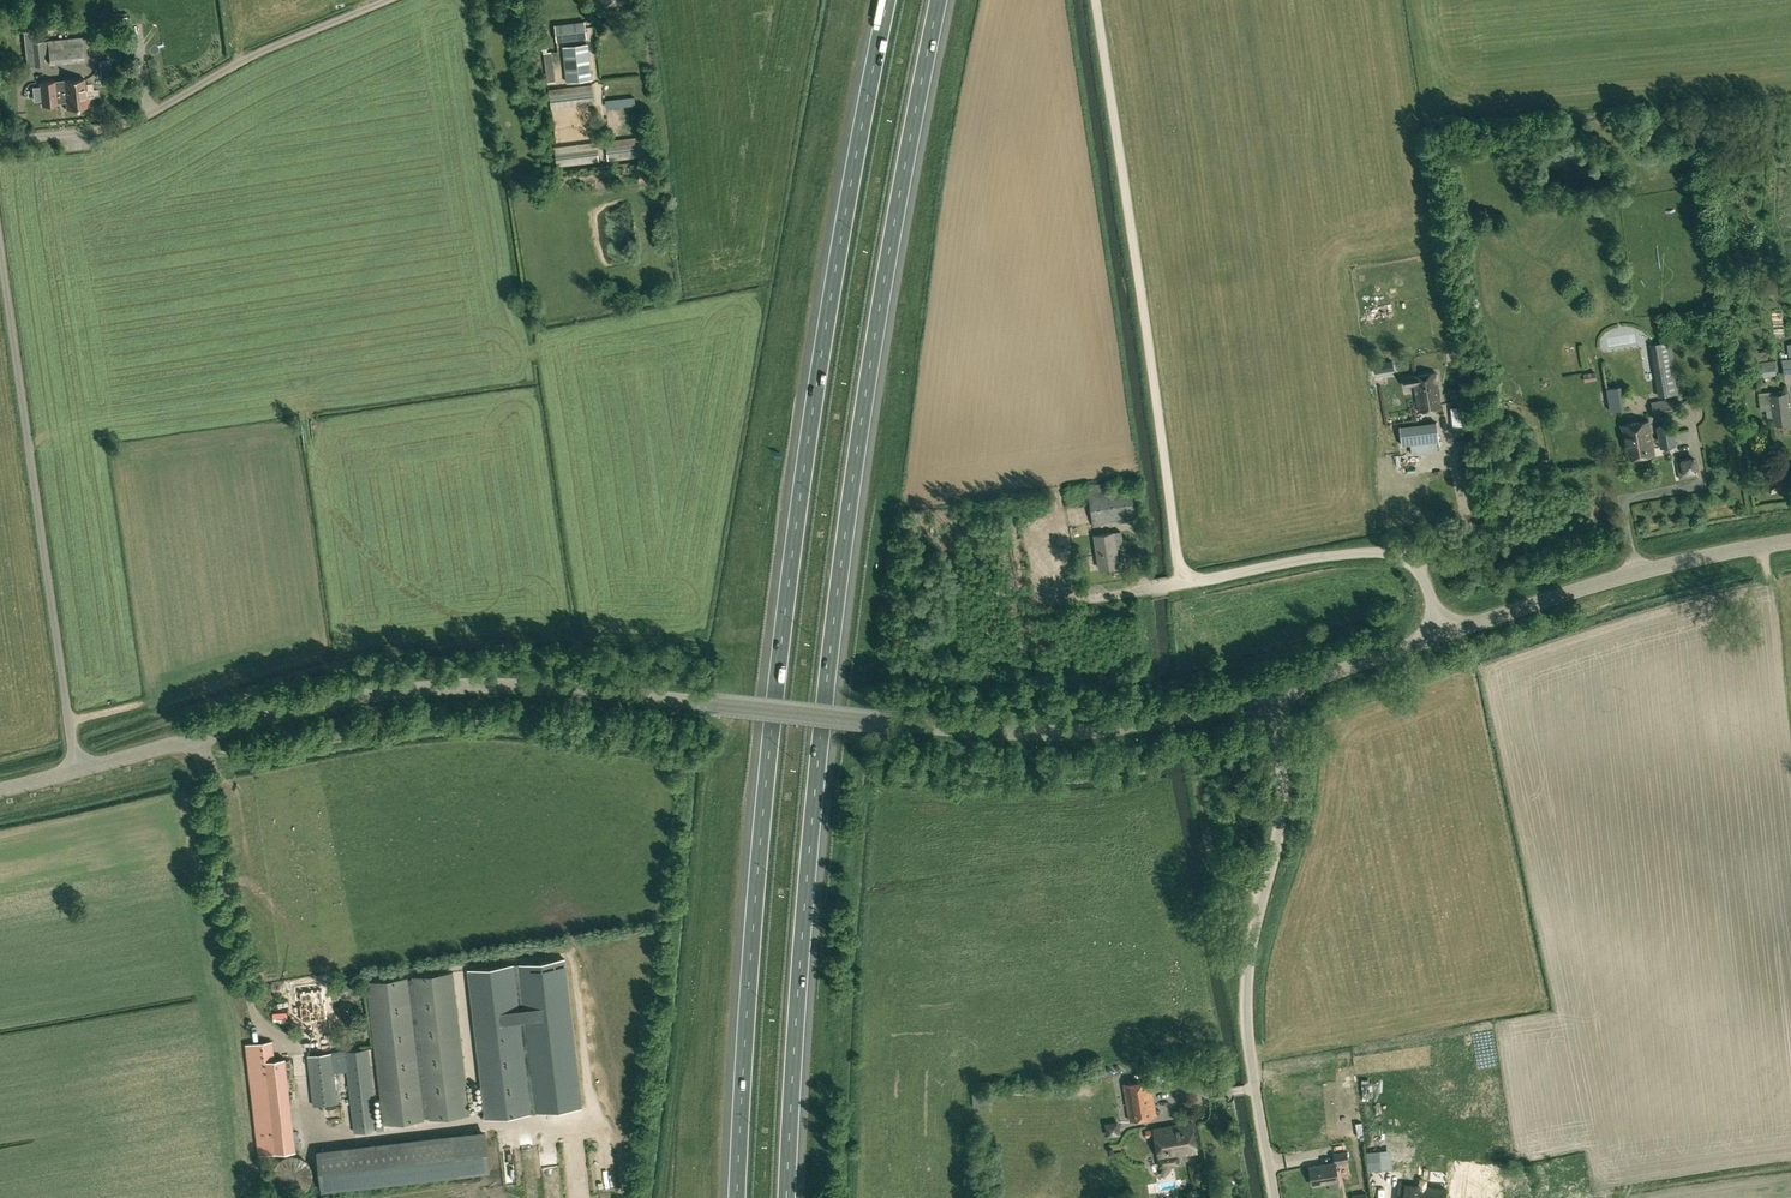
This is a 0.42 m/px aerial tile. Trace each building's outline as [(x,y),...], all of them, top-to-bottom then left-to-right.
[(586,20),(555,24),(557,41),(588,38),(586,20)] [(123,34),(110,35),(111,45),(124,44),(123,34)] [(34,42),(37,66),(45,65),(44,54),(49,53),(50,64),(84,61),(82,37),(34,42)] [(592,80),(588,43),(562,46),(566,83),(592,80)] [(110,59),(99,60),(100,78),(111,76),(110,59)] [(67,109),(92,106),(90,89),(85,89),(84,78),(64,80),(64,81),(55,82),(55,80),(40,82),(43,106),(57,104),(57,102),(67,101),(67,109)] [(551,108),(594,103),(592,84),(549,89),(551,108)] [(606,141),(607,153),(649,148),(648,136),(606,141)] [(598,142),(558,146),(560,164),(600,159),(598,142)] [(1394,315),(1391,303),(1365,308),(1367,320),(1394,315)] [(1674,362),(1671,339),(1652,342),(1655,364),(1653,364),(1659,396),(1677,393),(1672,362),(1674,362)] [(1776,374),(1774,359),(1759,361),(1761,376),(1776,374)] [(1373,363),(1375,372),(1394,369),(1392,360),(1373,363)] [(1436,371),(1422,373),(1425,391),(1426,391),(1427,400),(1440,398),(1436,371)] [(1583,373),(1584,381),(1596,379),(1595,371),(1583,373)] [(1422,373),(1413,375),(1413,374),(1402,375),(1404,387),(1414,385),(1419,410),(1442,407),(1440,398),(1427,400),(1426,391),(1425,391),(1422,373)] [(1605,387),(1609,411),(1625,408),(1621,385),(1605,387)] [(1787,392),(1769,394),(1773,424),(1790,422),(1787,392)] [(1676,396),(1650,401),(1653,413),(1679,408),(1676,396)] [(1462,425),(1459,406),(1450,407),(1452,426),(1462,425)] [(1648,420),(1621,424),(1626,458),(1654,453),(1648,420)] [(1437,421),(1399,425),(1401,445),(1439,441),(1437,421)] [(1672,424),(1657,427),(1660,447),(1675,444),(1672,424)] [(1676,460),(1679,478),(1697,474),(1693,456),(1691,456),(1679,458),(1680,460),(1676,460)] [(1766,482),(1770,493),(1785,487),(1780,476),(1766,482)] [(1110,489),(1109,482),(1087,486),(1092,524),(1136,517),(1131,486),(1110,489)] [(1120,531),(1114,532),(1113,532),(1094,535),(1099,567),(1118,564),(1116,548),(1123,547),(1120,531)] [(1238,759),(1229,761),(1232,776),(1240,774),(1238,759)] [(583,1106),(566,959),(469,970),(486,1117),(583,1106)] [(385,1124),(470,1114),(454,971),(368,981),(385,1124)] [(305,1002),(308,1032),(330,1030),(326,999),(305,1002)] [(272,1040),(246,1043),(260,1155),(296,1150),(286,1058),(275,1059),(272,1040)] [(369,1048),(345,1051),(347,1070),(354,1132),(378,1129),(369,1048)] [(332,1053),(334,1072),(347,1070),(345,1051),(332,1053)] [(332,1053),(308,1056),(314,1105),(337,1102),(334,1072),(332,1053)] [(1150,1079),(1123,1083),(1129,1120),(1157,1115),(1150,1079)] [(972,1091),(973,1106),(989,1105),(988,1090),(972,1091)] [(1118,1121),(1105,1123),(1107,1136),(1120,1133),(1118,1121)] [(1179,1163),(1177,1154),(1197,1151),(1192,1121),(1153,1128),(1153,1127),(1145,1129),(1146,1136),(1154,1134),(1158,1157),(1160,1166),(1179,1163)] [(486,1130),(317,1152),(322,1194),(491,1172),(486,1130)] [(1335,1163),(1349,1160),(1347,1151),(1333,1153),(1335,1163)] [(295,1156),(291,1156),(288,1157),(285,1158),(282,1159),(279,1162),(276,1166),(274,1170),(274,1174),(274,1179),(275,1183),(277,1187),(280,1190),(284,1192),(287,1194),(292,1194),(297,1194),(301,1193),(305,1190),(308,1187),(311,1182),(312,1177),(312,1173),(311,1167),(308,1163),(304,1159),(299,1157),(295,1156)] [(1335,1163),(1309,1167),(1312,1185),(1338,1181),(1335,1163)] [(1419,1186),(1405,1184),(1404,1197),(1445,1197),(1446,1188),(1434,1187),(1435,1176),(1427,1176),(1426,1186),(1419,1186)]
